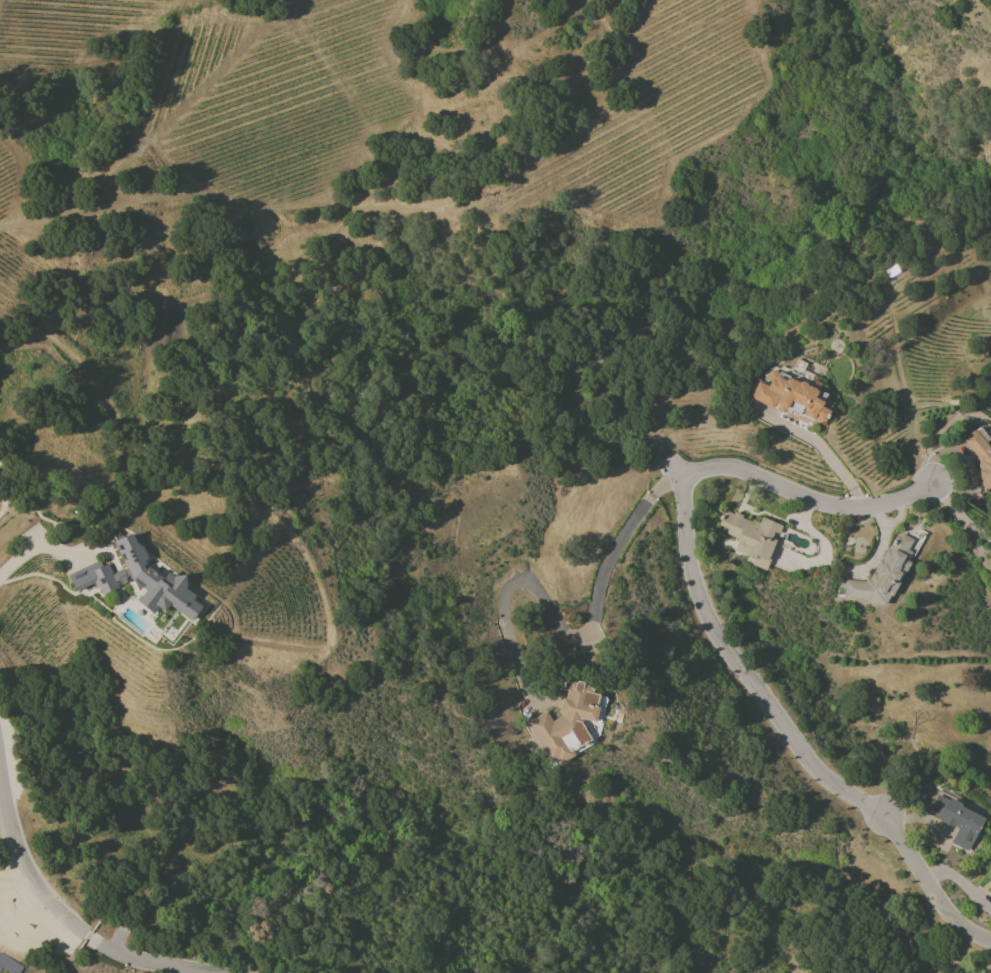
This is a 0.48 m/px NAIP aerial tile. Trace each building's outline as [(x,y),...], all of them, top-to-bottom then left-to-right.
[(824,425),(830,411),(821,407),(823,402),(814,398),(818,390),(769,370),(763,384),(757,381),(750,399),(783,413),(785,408),(824,425)] [(990,489),(990,444),(986,447),(976,430),(962,438),(979,465),(981,490),(990,489)] [(781,525),(760,518),(759,522),(723,511),(718,526),(726,529),(725,535),(736,538),(732,552),(753,559),(751,566),(766,571),(781,525)] [(185,576),(172,575),(168,572),(163,579),(154,572),(151,573),(144,569),(145,552),(137,546),(132,533),(113,541),(118,555),(123,558),(123,568),(115,571),(111,577),(121,584),(131,580),(145,590),(137,601),(150,611),(157,608),(164,613),(169,606),(191,622),(202,607),(193,601),(194,595),(186,589),(186,581),(185,576)] [(842,597),(856,599),(866,604),(886,605),(913,553),(908,551),(913,539),(903,535),(891,534),(870,582),(844,579),(842,597)] [(94,583),(98,595),(117,587),(106,559),(68,575),(74,591),(94,583)] [(526,723),(547,761),(562,763),(571,758),(572,748),(574,748),(589,739),(581,724),(582,720),(596,722),(598,707),(595,707),(597,694),(589,693),(590,684),(564,680),(563,688),(567,696),(561,699),(558,718),(552,722),(546,711),(526,723)] [(967,852),(984,817),(937,794),(927,814),(956,829),(949,843),(967,852)] [(10,972),(18,972),(21,967),(0,954),(0,970),(1,968),(10,972)]
